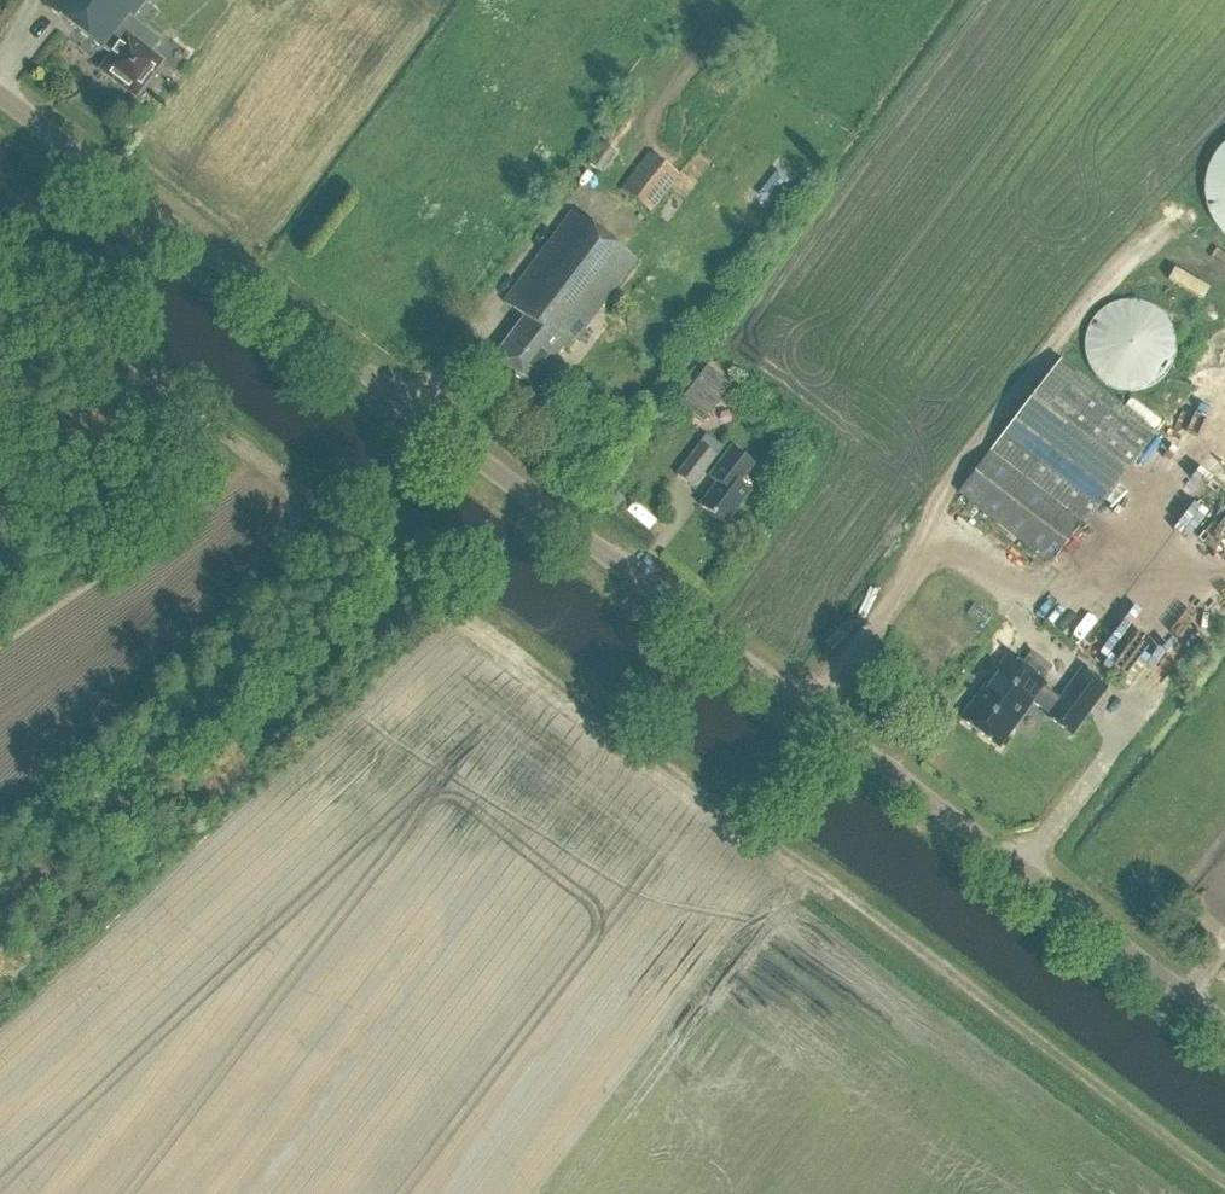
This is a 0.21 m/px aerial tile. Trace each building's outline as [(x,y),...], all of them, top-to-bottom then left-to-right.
[(134,97),(160,63),(121,34),(146,0),(48,0),(44,6),(111,57),(100,71),(134,97)] [(586,164),(601,175),(617,153),(602,142),(586,164)] [(620,189),(650,213),(679,176),(648,152),(620,189)] [(770,206),(780,194),(770,187),(764,187),(757,195),(770,206)] [(494,358),(529,384),(540,369),(544,371),(561,348),(566,352),(635,261),(571,213),(503,303),(523,319),(494,358)] [(1160,224),(1072,340),(1224,456),(1224,273),(1160,224)] [(1155,433),(1058,360),(955,495),(1052,569),(1155,433)] [(679,405),(703,423),(730,386),(705,368),(679,405)] [(706,434),(699,444),(675,475),(693,489),(717,457),(723,447),(706,434)] [(699,506),(724,525),(747,494),(737,486),(751,466),(730,450),(709,477),(717,483),(699,506)] [(1189,503),(1199,475),(1185,470),(1175,499),(1189,503)] [(1224,504),(1216,538),(1224,541),(1224,504)] [(1180,592),(1135,649),(1127,642),(1113,659),(1107,653),(1096,667),(1132,695),(1201,609),(1180,592)] [(1044,685),(1007,658),(983,690),(986,692),(978,703),(975,701),(961,720),(998,748),(1012,728),(1008,725),(1025,702),(1030,705),(1032,703),(1049,715),(1047,718),(1070,735),(1105,689),(1081,671),(1060,701),(1042,688),(1044,685)]
